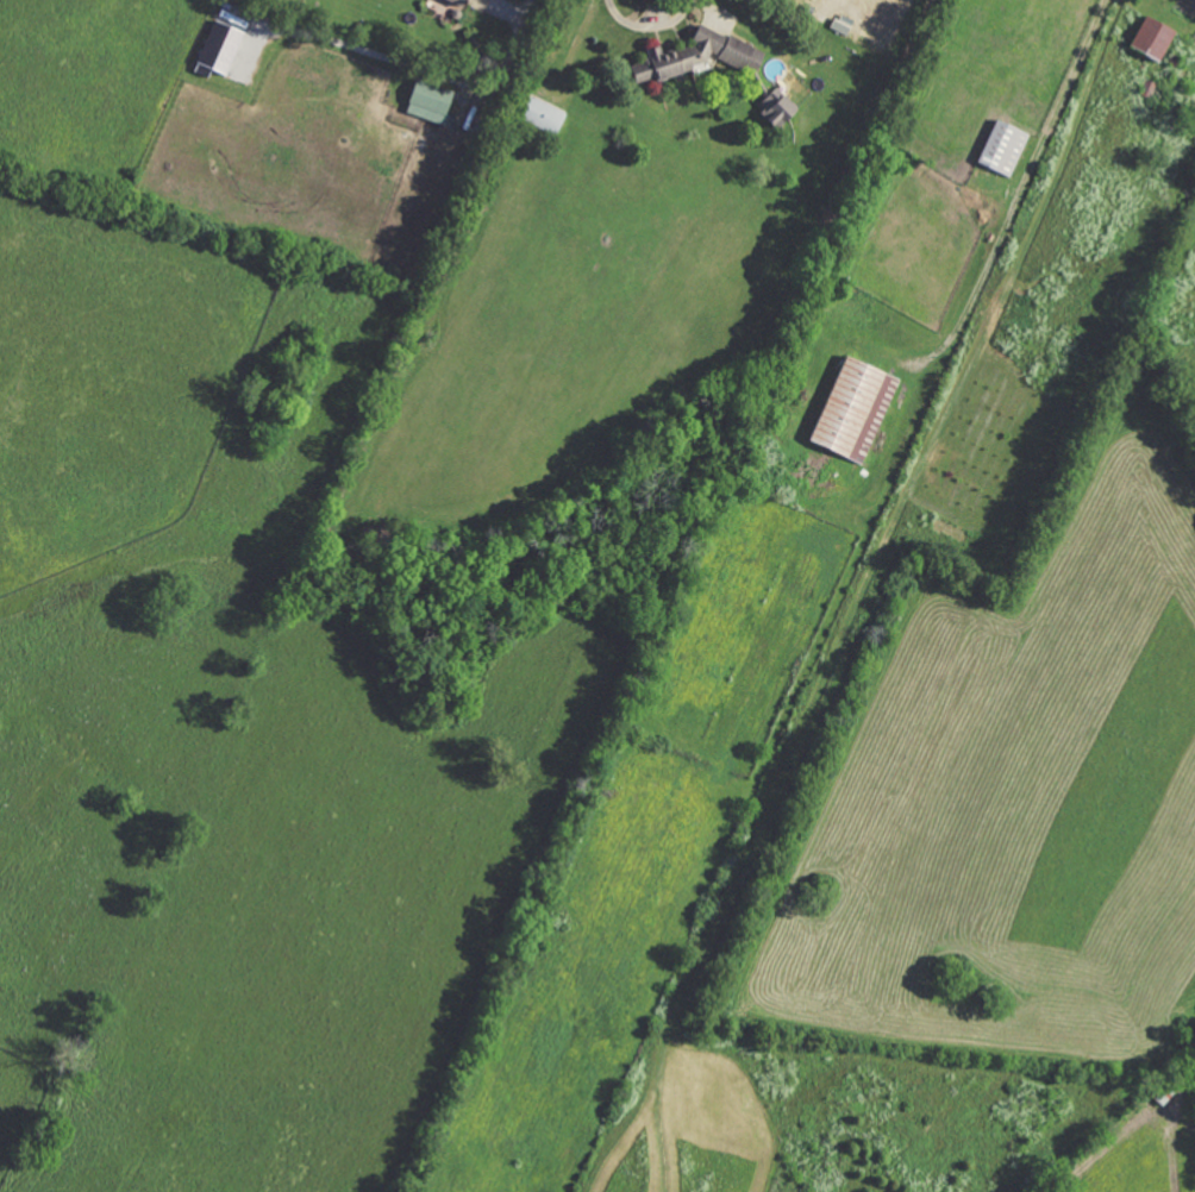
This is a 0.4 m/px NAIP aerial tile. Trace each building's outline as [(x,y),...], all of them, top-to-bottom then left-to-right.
[(1126,49),(1155,62),(1170,31),(1140,18),(1126,49)] [(760,52),(728,36),(723,37),(700,26),(693,27),(688,38),(691,45),(659,55),(656,47),(642,51),(645,60),(628,65),(625,71),(630,85),(649,80),(652,81),(703,65),(708,56),(748,76),(760,52)] [(239,33),(221,27),(212,56),(207,54),(205,60),(197,57),(194,67),(225,78),(239,33)] [(450,128),(453,118),(443,115),(450,92),(413,80),(403,113),(450,128)] [(752,103),(769,129),(792,113),(775,88),(752,103)] [(552,138),(564,116),(526,96),(514,119),(552,138)] [(976,167),(1011,178),(1024,133),(989,123),(976,167)] [(897,378),(839,356),(805,442),(863,464),(897,378)]
